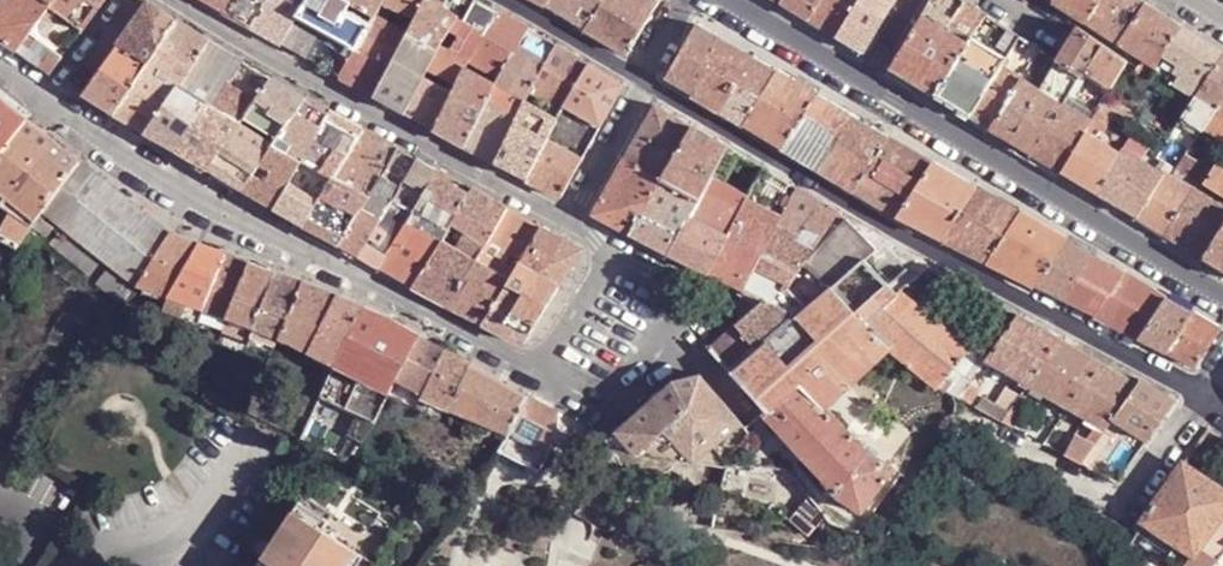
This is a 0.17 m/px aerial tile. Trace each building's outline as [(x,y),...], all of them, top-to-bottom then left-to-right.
[(19,53),(33,35),(49,13),(54,7),(52,6),(44,0),(5,0),(0,7),(0,41),(19,53)] [(107,0),(57,0),(52,6),(54,7),(59,11),(84,29),(107,0)] [(232,0),(205,0),(225,12),(232,0)] [(270,0),(232,0),(225,12),(254,29),(270,0)] [(282,43),(308,0),(270,0),(254,29),(282,43)] [(306,58),(317,39),(322,29),(344,42),(338,52),(328,70),(341,77),(370,25),(345,11),(349,4),(350,2),(346,0),(308,0),(282,43),(306,58)] [(350,2),(349,4),(374,18),(375,15),(381,5),(382,4),(384,0),(346,0),(350,2)] [(382,4),(416,18),(425,0),(384,0),(382,4)] [(416,18),(407,34),(407,35),(438,53),(442,46),(451,30),(457,19),(458,18),(444,10),(450,0),(425,0),(416,18)] [(464,23),(457,19),(451,30),(461,36),(453,51),(442,46),(438,53),(431,66),(461,83),(468,71),(472,63),(500,12),(478,0),(476,0),(464,23)] [(458,18),(459,19),(470,0),(450,0),(444,10),(458,18)] [(547,5),(587,31),(605,0),(550,0),(547,5)] [(657,0),(605,0),(587,31),(629,55),(661,2),(657,0)] [(780,4),(808,21),(820,0),(782,0),(780,4)] [(808,21),(835,37),(858,0),(820,0),(808,21)] [(893,5),(885,0),(858,0),(835,37),(864,54),(893,5)] [(921,17),(945,32),(963,0),(962,0),(931,0),(921,17)] [(945,32),(967,46),(972,38),(981,23),(986,15),(963,0),(945,32)] [(1054,2),(1084,21),(1086,21),(1099,0),(1055,0),(1054,2)] [(1086,21),(1118,43),(1143,3),(1138,0),(1099,0),(1086,21)] [(119,45),(150,63),(178,21),(150,2),(119,45)] [(1143,3),(1118,43),(1137,55),(1143,58),(1156,66),(1163,57),(1182,28),(1143,3)] [(393,14),(381,5),(375,15),(388,23),(393,14)] [(59,11),(54,7),(49,13),(54,17),(59,11)] [(472,63),(502,81),(520,47),(529,29),(500,12),(472,63)] [(407,35),(407,34),(388,23),(375,15),(374,18),(370,25),(341,77),(376,96),(407,35)] [(994,20),(986,15),(981,23),(989,28),(994,20)] [(936,98),(967,46),(945,32),(921,17),(889,70),(936,98)] [(210,42),(178,21),(150,63),(147,67),(179,86),(181,88),(210,42)] [(667,78),(694,94),(720,39),(697,25),(667,78)] [(1112,87),(1128,62),(1079,28),(1077,28),(1057,60),(1057,61),(1079,74),(1080,76),(1085,69),(1112,87)] [(1182,28),(1163,57),(1183,69),(1175,82),(1174,84),(1195,98),(1222,54),(1182,28)] [(322,29),(317,39),(338,52),(344,42),(322,29)] [(529,29),(520,47),(550,63),(559,46),(529,29)] [(62,60),(64,57),(33,35),(19,53),(42,69),(53,52),(62,60)] [(376,96),(405,113),(425,79),(431,66),(438,53),(407,35),(376,96)] [(1020,37),(1006,59),(1013,64),(1026,73),(1029,70),(1041,50),(1020,37)] [(936,98),(970,117),(1001,67),(1006,59),(972,38),(967,46),(936,98)] [(694,94),(723,111),(755,58),(720,39),(694,94)] [(210,42),(181,88),(209,105),(213,107),(243,61),(210,42)] [(84,94),(115,114),(147,67),(150,63),(119,45),(84,94)] [(592,65),(559,46),(550,63),(544,73),(576,92),(592,65)] [(550,63),(520,47),(502,81),(498,87),(528,104),(544,73),(550,63)] [(1029,70),(1039,76),(1045,67),(1051,56),(1041,50),(1029,70)] [(53,52),(42,69),(51,76),(62,60),(53,52)] [(1222,54),(1195,98),(1181,119),(1202,132),(1216,110),(1222,99),(1222,54)] [(1045,67),(1050,71),(1057,61),(1057,60),(1051,56),(1045,67)] [(1183,69),(1163,57),(1156,66),(1154,69),(1175,82),(1183,69)] [(723,111),(745,125),(777,72),(755,58),(723,111)] [(1134,73),(1147,81),(1154,69),(1156,66),(1143,58),(1134,73)] [(243,61),(213,107),(240,125),(242,125),(247,119),(273,78),(243,61)] [(1079,74),(1057,61),(1050,71),(1046,79),(1047,80),(1040,92),(1061,105),(1063,103),(1067,96),(1072,87),(1079,74)] [(1008,72),(1022,81),(1026,75),(1026,73),(1013,64),(1008,72)] [(626,86),(592,65),(576,92),(559,122),(549,139),(585,159),(626,86)] [(179,86),(147,67),(115,114),(148,133),(179,86)] [(970,117),(991,131),(1022,81),(1008,72),(1001,67),(970,117)] [(1045,67),(1039,76),(1041,77),(1046,79),(1050,71),(1045,67)] [(498,87),(468,71),(461,83),(454,95),(436,129),(466,147),(498,87)] [(745,125),(785,148),(817,95),(777,72),(745,125)] [(528,104),(559,122),(576,92),(544,73),(528,104)] [(1077,91),(1085,78),(1080,76),(1079,74),(1072,87),(1077,91)] [(1022,81),(1029,85),(1033,80),(1026,75),(1022,81)] [(1040,92),(1047,80),(1046,79),(1041,77),(1034,88),(1040,92)] [(273,78),(247,119),(281,140),(307,98),(273,78)] [(425,79),(405,113),(436,129),(454,95),(425,79)] [(1010,142),(1040,92),(1034,88),(1029,85),(1022,81),(991,131),(1010,142)] [(177,151),(209,105),(181,88),(179,86),(148,133),(177,151)] [(496,163),(528,104),(498,87),(466,147),(496,163)] [(1061,105),(1040,92),(1010,142),(1031,155),(1061,105)] [(888,138),(817,95),(785,148),(855,190),(888,138)] [(307,98),(281,140),(295,149),(292,155),(304,162),(332,113),(307,98)] [(1104,102),(1099,111),(1108,116),(1114,108),(1104,102)] [(1031,155),(1059,172),(1083,131),(1089,124),(1090,121),(1063,103),(1061,105),(1031,155)] [(496,163),(527,179),(549,139),(559,122),(528,104),(496,163)] [(210,170),(240,125),(213,107),(209,105),(177,151),(210,170)] [(657,106),(627,159),(663,181),(695,127),(657,106)] [(1114,121),(1131,131),(1137,123),(1114,108),(1108,116),(1114,121)] [(1106,134),(1114,121),(1108,116),(1099,111),(1097,110),(1095,114),(1090,121),(1089,124),(1106,134)] [(332,113),(304,162),(335,179),(364,130),(332,113)] [(22,128),(0,114),(0,153),(22,128)] [(30,121),(22,128),(0,153),(0,204),(4,207),(33,226),(40,217),(45,210),(81,161),(30,121)] [(243,190),(274,145),(242,125),(240,125),(210,170),(243,190)] [(663,181),(698,201),(705,189),(712,175),(728,147),(695,127),(663,181)] [(364,130),(335,179),(352,189),(370,200),(383,178),(401,191),(419,159),(364,130)] [(1096,194),(1120,153),(1083,131),(1059,172),(1096,194)] [(1122,149),(1144,162),(1154,144),(1149,142),(1133,132),(1122,149)] [(855,190),(900,216),(933,164),(888,138),(855,190)] [(562,198),(585,159),(549,139),(527,179),(562,198)] [(281,140),(276,146),(292,155),(295,149),(281,140)] [(273,207),(304,162),(292,155),(276,146),(274,145),(243,190),(273,207)] [(712,175),(748,196),(762,167),(728,147),(712,175)] [(1096,194),(1136,218),(1162,174),(1159,172),(1160,172),(1144,162),(1122,149),(1120,153),(1096,194)] [(1187,156),(1177,171),(1197,184),(1205,189),(1206,186),(1205,186),(1213,173),(1187,156)] [(441,171),(419,159),(401,191),(395,199),(402,205),(416,213),(441,171)] [(627,159),(595,215),(631,236),(663,181),(627,159)] [(81,161),(45,210),(74,233),(103,254),(118,266),(140,283),(171,234),(81,161)] [(304,162),(273,207),(305,225),(335,179),(304,162)] [(900,216),(945,239),(977,189),(933,164),(900,216)] [(1175,170),(1164,164),(1160,172),(1159,172),(1162,174),(1163,173),(1170,179),(1175,170)] [(1218,165),(1213,173),(1205,186),(1206,186),(1222,197),(1222,168),(1218,165)] [(778,228),(798,189),(762,167),(748,196),(742,208),(778,228)] [(473,188),(441,171),(416,213),(416,214),(428,221),(430,222),(449,233),(453,226),(473,188)] [(1166,237),(1193,193),(1170,179),(1163,173),(1162,174),(1136,218),(1166,237)] [(748,196),(712,175),(705,189),(742,208),(748,196)] [(401,191),(383,178),(370,200),(365,208),(384,219),(395,199),(401,191)] [(323,235),(352,189),(335,179),(305,225),(323,235)] [(663,181),(631,236),(667,255),(698,201),(663,181)] [(473,188),(453,226),(467,235),(486,246),(509,208),(473,188)] [(323,235),(340,245),(365,208),(370,200),(352,189),(323,235)] [(742,208),(705,189),(698,201),(667,255),(708,274),(742,208)] [(822,203),(798,189),(778,228),(764,254),(798,273),(805,263),(815,249),(799,240),(822,203)] [(1021,215),(977,189),(945,239),(990,262),(1021,215)] [(1222,229),(1222,211),(1221,210),(1193,193),(1166,237),(1204,259),(1222,229)] [(359,257),(382,268),(412,221),(413,219),(399,211),(402,205),(395,199),(384,219),(359,257)] [(799,240),(815,249),(837,212),(822,203),(799,240)] [(399,211),(413,219),(414,218),(416,214),(416,213),(402,205),(399,211)] [(17,248),(23,240),(33,226),(4,207),(0,214),(0,240),(17,248)] [(340,245),(359,257),(384,219),(365,208),(340,245)] [(543,226),(509,208),(486,246),(477,260),(511,279),(519,265),(543,226)] [(708,274),(745,292),(764,254),(778,228),(742,208),(708,274)] [(847,218),(837,212),(815,249),(805,263),(806,264),(847,218)] [(1065,240),(1021,215),(990,262),(1036,287),(1065,240)] [(40,217),(33,226),(47,238),(55,229),(40,217)] [(847,218),(806,264),(829,287),(831,289),(865,256),(866,258),(879,246),(847,218)] [(382,268),(414,286),(444,241),(445,240),(432,233),(412,221),(382,268)] [(467,235),(453,226),(449,233),(445,240),(444,241),(459,250),(467,235)] [(562,286),(585,249),(543,226),(519,265),(562,286)] [(1204,259),(1222,271),(1222,229),(1204,259)] [(103,254),(74,233),(61,249),(90,271),(103,254)] [(198,244),(171,234),(140,283),(166,294),(169,295),(198,244)] [(467,235),(459,250),(477,260),(486,246),(467,235)] [(1036,287),(1067,301),(1096,256),(1065,240),(1036,287)] [(511,279),(477,260),(459,250),(444,241),(414,286),(485,323),(511,279)] [(227,254),(198,244),(169,295),(186,301),(204,308),(227,254)] [(251,263),(227,254),(204,308),(228,317),(251,263)] [(764,254),(745,292),(765,301),(767,302),(783,287),(786,292),(798,273),(764,254)] [(863,324),(899,291),(866,258),(865,256),(831,289),(829,287),(730,372),(760,406),(765,411),(863,324)] [(1067,301),(1096,317),(1124,274),(1096,256),(1067,301)] [(278,273),(251,263),(228,317),(255,327),(278,273)] [(730,372),(829,287),(806,264),(805,263),(798,273),(786,292),(783,287),(767,302),(765,301),(711,350),(730,372)] [(562,286),(519,265),(511,279),(485,323),(525,344),(562,286)] [(124,300),(131,298),(140,283),(118,266),(105,285),(124,300)] [(303,282),(278,273),(255,327),(276,335),(281,337),(303,282)] [(1096,317),(1141,339),(1168,297),(1124,274),(1096,317)] [(338,295),(303,282),(281,337),(308,350),(338,295)] [(863,324),(892,349),(940,389),(953,370),(972,348),(903,288),(899,291),(863,324)] [(169,295),(166,294),(162,304),(182,311),(186,301),(169,295)] [(366,308),(338,295),(308,350),(330,361),(335,364),(366,308)] [(1141,339),(1168,354),(1194,314),(1168,297),(1141,339)] [(335,364),(391,391),(396,381),(420,336),(389,319),(366,308),(335,364)] [(1222,331),(1194,314),(1168,354),(1196,368),(1222,331)] [(1018,315),(989,359),(1017,376),(1031,384),(1061,339),(1018,315)] [(870,454),(826,410),(892,349),(863,324),(765,411),(763,414),(837,497),(863,513),(895,468),(870,454)] [(446,350),(420,336),(396,381),(426,396),(446,350)] [(1061,339),(1031,384),(1037,387),(1100,425),(1107,427),(1110,424),(1113,419),(1138,383),(1136,382),(1061,339)] [(472,364),(446,350),(426,396),(425,399),(453,410),(472,364)] [(391,391),(335,364),(318,401),(355,415),(346,436),(350,438),(340,458),(354,464),(391,391)] [(564,416),(472,364),(453,410),(505,429),(511,434),(502,450),(534,469),(543,452),(564,416)] [(653,401),(609,439),(638,455),(707,463),(723,466),(724,467),(757,439),(743,422),(719,395),(701,375),(676,379),(653,401)] [(1017,376),(997,405),(1011,413),(1015,406),(1027,389),(1031,384),(1017,376)] [(1176,401),(1139,378),(1136,382),(1138,383),(1113,419),(1121,423),(1149,442),(1176,401)] [(982,390),(972,384),(962,400),(972,406),(982,390)] [(1033,393),(1037,387),(1031,384),(1027,389),(1033,393)] [(979,409),(1003,423),(1011,413),(997,405),(986,398),(979,409)] [(1023,413),(1015,406),(1011,413),(1003,423),(1012,427),(1023,413)] [(568,433),(573,421),(564,416),(543,452),(554,457),(568,433)] [(1117,429),(1121,423),(1113,419),(1110,424),(1117,429)] [(568,433),(587,444),(638,455),(609,439),(573,421),(568,433)] [(1082,465),(1093,470),(1117,429),(1110,424),(1107,427),(1103,433),(1095,446),(1082,465)] [(1066,456),(1082,465),(1095,446),(1078,435),(1066,456)] [(1045,444),(1051,448),(1055,439),(1049,437),(1045,444)] [(1194,555),(1222,516),(1222,491),(1184,464),(1145,522),(1194,555)] [(469,481),(461,493),(475,502),(484,490),(469,481)] [(297,491),(267,538),(286,552),(277,565),(337,565),(349,547),(317,526),(327,510),(297,491)] [(815,504),(794,521),(809,540),(830,523),(815,504)] [(354,520),(341,511),(337,517),(350,526),(354,520)] [(1194,555),(1192,562),(1191,565),(1213,565),(1222,552),(1222,516),(1194,555)] [(1141,526),(1154,535),(1158,542),(1167,550),(1177,552),(1192,562),(1194,555),(1145,522),(1141,526)] [(267,538),(257,555),(267,562),(275,565),(277,565),(286,552),(267,538)] [(358,552),(349,547),(337,565),(349,565),(358,552)]
